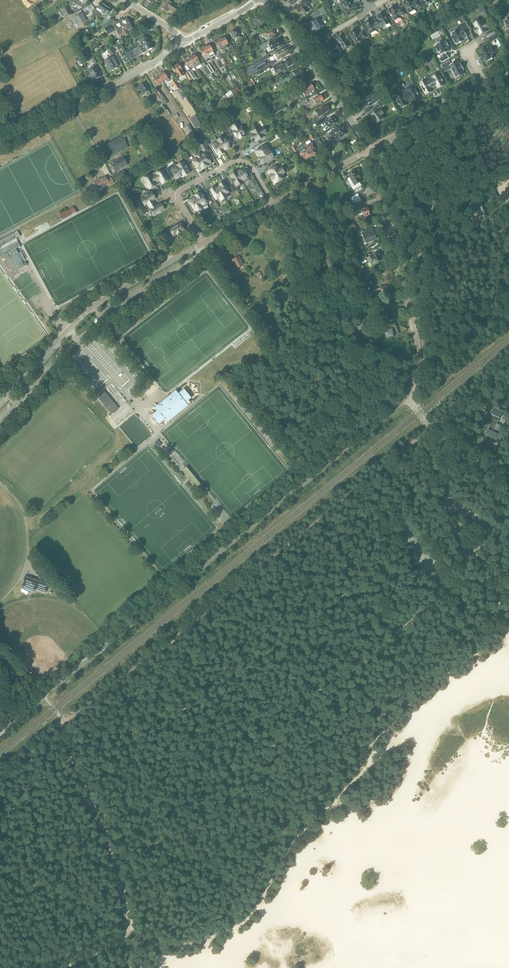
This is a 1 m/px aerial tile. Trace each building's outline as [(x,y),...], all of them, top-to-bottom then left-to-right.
[(171,4),(172,3),(166,0),(165,0),(160,8),(164,10),(166,11),(168,8),(174,12),(177,8),(171,4)] [(296,2),(298,5),(295,7),(300,13),(301,12),(304,16),(311,10),(304,0),(303,1),(303,0),(294,0),(296,2)] [(412,3),(411,0),(405,0),(404,0),(405,1),(403,3),(409,13),(409,14),(416,10),(416,9),(421,6),(417,0),(412,3)] [(355,6),(355,4),(352,6),(350,1),(343,5),(345,9),(345,10),(348,16),(349,15),(349,16),(350,16),(353,15),(353,14),(353,13),(358,11),(357,9),(358,8),(357,6),(356,6),(355,6)] [(98,18),(100,16),(102,17),(103,15),(106,17),(111,9),(101,2),(96,10),(100,12),(96,17),(98,18)] [(72,14),(68,6),(61,10),(61,11),(59,12),(63,19),(65,18),(72,14)] [(390,9),(388,10),(388,11),(389,11),(394,21),(402,17),(401,17),(406,14),(403,8),(398,11),(395,7),(396,7),(396,6),(394,7),(393,7),(392,6),(391,7),(390,7),(390,8),(390,9)] [(322,14),(318,10),(312,15),(315,19),(322,14)] [(74,18),(80,28),(87,24),(88,23),(82,13),(74,18)] [(377,22),(380,28),(383,27),(390,23),(389,23),(384,13),(382,14),(382,13),(381,13),(380,13),(379,14),(378,15),(379,16),(377,16),(377,17),(378,17),(379,20),(380,20),(380,21),(377,22)] [(264,22),(262,19),(260,17),(259,16),(256,18),(256,17),(252,19),(254,22),(250,24),(253,28),(256,27),(256,26),(264,22)] [(324,26),(318,19),(309,26),(315,33),(324,26)] [(380,28),(377,22),(373,24),(372,24),(373,23),(371,20),(370,21),(369,20),(368,19),(367,20),(366,20),(366,21),(366,22),(364,23),(364,24),(365,23),(370,34),(377,30),(380,28)] [(131,28),(127,20),(123,22),(123,21),(112,27),(111,25),(104,29),(108,35),(117,30),(120,36),(123,34),(123,35),(128,32),(127,31),(131,28)] [(476,28),(474,29),(477,33),(478,33),(480,35),(487,31),(485,29),(487,28),(485,23),(483,24),(481,20),(480,21),(474,24),(476,28)] [(457,43),(457,44),(458,43),(458,42),(459,41),(460,43),(462,42),(461,41),(463,40),(463,41),(464,40),(464,39),(467,37),(465,34),(466,34),(465,33),(463,30),(468,27),(465,22),(460,25),(462,29),(459,30),(457,31),(458,31),(456,32),(455,31),(454,31),(455,33),(453,34),(453,33),(451,34),(453,36),(452,36),(453,39),(453,40),(454,41),(456,44),(457,43)] [(261,32),(259,28),(253,30),(254,32),(249,34),(251,37),(261,32)] [(275,35),(274,33),(274,32),(273,29),(265,33),(264,31),(261,33),(263,37),(264,37),(265,39),(267,38),(268,39),(272,37),(272,36),(275,35)] [(355,44),(356,44),(357,45),(361,43),(360,42),(363,40),(362,40),(367,37),(364,31),(359,33),(357,30),(357,29),(355,30),(354,29),(353,29),(352,29),(351,30),(351,31),(351,32),(349,33),(350,33),(356,44),(355,44)] [(238,33),(236,30),(230,33),(233,40),(236,38),(237,39),(242,37),(239,33),(238,33)] [(261,33),(250,39),(251,41),(262,36),(261,33)] [(141,46),(149,42),(148,40),(149,39),(147,35),(138,40),(140,44),(133,48),(134,50),(137,48),(141,46)] [(350,45),(343,35),(337,40),(339,43),(338,43),(340,46),(341,46),(344,50),(350,45)] [(247,40),(245,36),(242,38),(246,45),(251,42),(251,41),(250,39),(247,40)] [(228,48),(226,45),(228,44),(224,38),(222,39),(222,38),(219,39),(225,50),(228,48)] [(222,52),(225,50),(219,39),(216,41),(217,42),(215,43),(219,51),(221,50),(222,52)] [(279,39),(270,43),(271,43),(270,44),(269,42),(260,46),(263,50),(268,47),(270,52),(274,50),(274,49),(282,45),(279,39)] [(446,53),(449,51),(447,47),(449,47),(446,41),(444,42),(444,41),(443,41),(441,43),(440,42),(439,43),(437,44),(436,45),(437,46),(435,46),(438,52),(439,51),(443,57),(440,59),(441,62),(449,58),(446,53)] [(131,51),(130,49),(125,52),(120,42),(115,44),(125,63),(135,58),(132,51),(131,51)] [(137,48),(134,50),(132,51),(135,58),(153,48),(151,44),(150,45),(149,42),(141,46),(137,48)] [(337,54),(337,53),(337,52),(337,51),(340,49),(336,44),(333,46),(330,42),(324,46),(327,50),(326,51),(329,54),(330,53),(332,56),(333,55),(334,56),(335,56),(337,55),(337,54)] [(207,46),(204,47),(211,61),(213,60),(212,57),(215,56),(209,45),(207,46)] [(493,56),(495,55),(490,45),(480,51),(481,53),(480,54),(483,60),(484,59),(486,62),(491,59),(492,60),(493,59),(492,58),(494,58),(493,56)] [(111,56),(115,54),(111,46),(107,49),(111,56)] [(228,48),(233,57),(236,56),(232,46),(228,48)] [(204,47),(201,49),(202,49),(200,50),(203,57),(206,62),(209,61),(210,62),(211,61),(204,47)] [(289,54),(286,48),(275,54),(278,59),(289,54)] [(189,56),(194,65),(196,68),(201,64),(199,61),(199,62),(194,54),(192,56),(192,55),(189,56)] [(119,67),(113,56),(105,60),(111,71),(119,67)] [(194,65),(189,56),(186,58),(187,59),(184,60),(189,68),(194,65)] [(267,67),(262,58),(253,63),(253,64),(244,69),(248,76),(267,67)] [(289,59),(285,61),(286,63),(283,65),(282,63),(272,68),(273,68),(274,67),(276,71),(281,69),(283,73),(286,71),(285,68),(296,63),(294,60),(293,58),(289,59)] [(463,71),(464,70),(460,63),(459,64),(458,61),(454,63),(453,63),(453,64),(451,65),(449,61),(441,65),(443,69),(447,66),(449,69),(451,68),(451,69),(456,78),(460,76),(461,76),(464,74),(463,71)] [(206,66),(204,63),(201,65),(207,76),(211,73),(206,66)] [(374,68),(377,73),(384,69),(381,64),(380,63),(374,67),(375,68),(374,68)] [(172,68),(179,79),(186,75),(179,64),(175,67),(175,66),(172,68)] [(102,76),(96,65),(88,70),(90,74),(91,73),(94,80),(102,76)] [(288,76),(292,83),(297,80),(296,78),(300,76),(301,78),(305,76),(303,73),(303,72),(303,71),(302,71),(300,68),(288,76)] [(188,72),(192,78),(193,78),(194,80),(197,78),(192,70),(188,72)] [(158,74),(163,82),(166,80),(166,81),(168,79),(163,72),(161,73),(160,73),(158,74)] [(434,87),(437,86),(438,88),(444,85),(442,81),(443,81),(442,80),(437,72),(428,77),(434,87)] [(288,78),(286,73),(277,79),(276,79),(275,80),(275,79),(271,81),(274,85),(279,82),(278,82),(279,82),(280,83),(283,81),(286,79),(288,78)] [(163,82),(158,74),(155,76),(156,77),(153,78),(159,86),(160,85),(160,84),(163,82)] [(356,78),(351,81),(356,90),(361,87),(362,88),(365,86),(364,85),(365,84),(364,81),(362,82),(358,77),(356,78)] [(426,81),(420,84),(423,90),(423,92),(424,91),(426,95),(432,91),(431,89),(434,87),(428,77),(425,79),(426,81)] [(172,81),(177,89),(180,88),(174,80),(172,81)] [(245,85),(245,86),(248,91),(254,88),(251,82),(245,85)] [(141,89),(138,90),(141,96),(143,95),(144,95),(144,94),(146,92),(148,95),(151,94),(149,91),(145,83),(142,84),(139,85),(140,86),(139,86),(141,89)] [(417,93),(414,88),(416,88),(414,83),(406,88),(407,89),(404,91),(409,101),(412,99),(414,102),(420,98),(418,95),(419,94),(418,93),(417,93)] [(310,84),(301,91),(305,97),(308,95),(307,94),(310,92),(312,94),(315,91),(314,89),(310,84)] [(237,87),(232,91),(236,98),(242,94),(237,87)] [(289,94),(291,97),(297,93),(298,92),(298,91),(301,89),(300,87),(294,91),(293,90),(290,91),(291,92),(289,94)] [(408,105),(406,102),(409,101),(404,91),(401,93),(402,95),(396,98),(399,103),(398,104),(399,105),(400,105),(401,108),(408,105)] [(162,93),(159,96),(160,98),(161,99),(162,101),(165,105),(168,103),(162,93)] [(365,106),(369,104),(370,103),(372,102),(374,105),(380,100),(377,95),(374,97),(371,93),(369,94),(368,93),(364,96),(365,98),(361,100),(365,106)] [(323,101),(320,95),(308,102),(306,100),(298,104),(300,108),(308,104),(309,104),(311,103),(313,106),(323,101)] [(381,116),(384,114),(381,110),(380,111),(378,109),(381,107),(379,103),(371,109),(374,114),(372,115),(374,118),(372,120),(375,123),(377,122),(378,123),(384,119),(381,116)] [(161,106),(168,116),(171,114),(164,104),(161,106)] [(280,114),(287,110),(285,105),(277,110),(278,110),(272,113),(275,117),(280,114)] [(316,111),(316,112),(314,109),(304,115),(304,116),(306,115),(308,119),(310,118),(318,113),(320,116),(329,111),(329,110),(328,107),(327,108),(326,106),(316,111)] [(195,116),(190,119),(196,128),(200,125),(195,116)] [(321,119),(316,121),(318,125),(321,123),(322,124),(324,123),(328,128),(330,127),(330,128),(337,122),(332,116),(327,120),(324,117),(321,119)] [(154,122),(152,118),(142,124),(145,128),(154,122)] [(239,138),(240,139),(244,136),(244,135),(244,134),(245,133),(241,126),(240,127),(237,123),(236,122),(231,125),(232,126),(231,127),(233,130),(230,132),(233,137),(235,136),(237,139),(239,138)] [(188,138),(195,134),(189,124),(182,128),(188,138)] [(335,135),(342,130),(343,129),(341,127),(341,128),(340,127),(340,126),(335,129),(334,127),(331,129),(335,135)] [(259,128),(251,132),(252,133),(249,135),(252,139),(253,138),(255,140),(256,141),(264,136),(263,135),(264,134),(261,129),(260,130),(259,128)] [(328,141),(326,143),(329,147),(331,145),(332,146),(333,146),(335,145),(335,144),(336,143),(335,142),(338,139),(335,135),(331,129),(328,131),(330,133),(329,134),(331,138),(328,141)] [(344,131),(342,130),(335,135),(338,139),(339,139),(342,137),(345,134),(343,131),(344,131)] [(128,145),(123,136),(100,148),(105,158),(128,145)] [(224,152),(230,148),(224,138),(223,139),(222,137),(217,141),(218,142),(224,152)] [(203,141),(200,142),(203,146),(206,152),(209,151),(206,146),(206,145),(203,141)] [(218,142),(212,145),(212,146),(210,146),(215,155),(217,154),(218,155),(219,156),(224,153),(224,152),(218,142)] [(315,156),(318,155),(316,151),(321,149),(316,142),(312,144),(311,142),(305,146),(304,144),(311,156),(314,155),(315,156)] [(311,156),(304,144),(302,145),(303,149),(305,148),(306,149),(300,152),(303,158),(304,158),(305,160),(311,156)] [(259,157),(269,152),(265,146),(256,152),(256,153),(257,156),(258,156),(259,157)] [(270,151),(269,152),(259,157),(258,158),(262,164),(273,158),(270,151)] [(197,154),(205,168),(208,166),(207,165),(211,163),(209,161),(211,160),(207,154),(206,155),(205,153),(201,155),(200,153),(197,154)] [(205,168),(197,154),(195,156),(196,158),(193,160),(199,170),(202,168),(203,169),(205,168)] [(111,163),(115,171),(123,167),(123,166),(127,164),(123,157),(119,159),(115,161),(111,163)] [(176,166),(177,167),(183,176),(183,177),(189,173),(187,170),(188,170),(185,165),(184,165),(183,162),(176,166)] [(270,178),(283,171),(281,168),(280,169),(278,166),(268,172),(270,175),(269,176),(270,178)] [(183,176),(177,167),(171,170),(176,180),(177,179),(178,180),(182,177),(183,176)] [(236,172),(243,183),(249,180),(246,175),(247,175),(245,172),(243,169),(242,169),(241,169),(237,172),(236,172)] [(117,174),(112,176),(115,182),(127,176),(124,170),(117,174)] [(153,174),(157,181),(160,180),(162,184),(168,180),(162,170),(156,173),(156,172),(153,174)] [(283,171),(270,178),(272,181),(273,180),(275,184),(276,183),(277,185),(283,182),(282,180),(285,178),(283,174),(284,173),(283,171)] [(348,179),(354,190),(361,185),(359,183),(362,182),(361,180),(357,173),(356,171),(349,175),(350,178),(348,179)] [(243,183),(236,172),(230,175),(232,179),(231,179),(234,184),(235,184),(237,188),(243,184),(243,183)] [(157,181),(153,174),(150,175),(149,175),(145,178),(147,182),(145,183),(147,187),(148,187),(150,189),(156,186),(154,183),(157,181)] [(101,179),(105,187),(109,184),(110,186),(114,183),(112,179),(109,180),(108,179),(107,180),(105,177),(101,179)] [(101,179),(94,182),(92,184),(92,186),(94,190),(96,191),(98,190),(105,187),(101,179)] [(220,186),(218,188),(223,197),(227,195),(226,194),(229,193),(223,183),(219,185),(220,186)] [(223,197),(218,188),(215,189),(214,188),(210,190),(216,200),(219,198),(220,199),(223,197)] [(145,205),(147,208),(154,203),(153,200),(155,199),(152,193),(149,194),(144,196),(145,198),(142,201),(144,205),(145,205)] [(201,207),(207,203),(209,202),(204,193),(202,194),(201,193),(200,194),(200,193),(194,196),(195,197),(201,207)] [(350,198),(353,203),(360,202),(361,201),(358,194),(350,198)] [(191,205),(189,206),(192,212),(194,210),(195,211),(196,210),(197,211),(201,209),(201,208),(202,208),(201,207),(195,197),(189,201),(191,205)] [(450,201),(447,197),(440,202),(444,206),(450,201)] [(424,198),(417,199),(419,219),(427,218),(424,198)] [(476,201),(469,204),(473,215),(480,212),(476,201)] [(361,202),(354,204),(355,208),(357,214),(359,213),(360,218),(364,217),(370,215),(368,208),(362,209),(361,206),(362,206),(361,202)] [(154,203),(147,208),(149,211),(150,210),(150,211),(151,211),(153,214),(152,215),(153,216),(164,210),(160,204),(156,206),(154,203)] [(74,208),(60,215),(62,220),(76,212),(74,208)] [(166,213),(158,218),(160,221),(164,219),(167,225),(178,219),(174,212),(167,216),(166,213)] [(173,236),(167,239),(169,244),(179,238),(177,235),(181,233),(181,232),(184,230),(180,224),(170,230),(173,236)] [(367,231),(362,233),(366,243),(377,239),(374,233),(372,234),(370,230),(369,230),(367,231)] [(216,252),(222,263),(229,260),(223,248),(216,252)] [(372,266),(381,260),(380,257),(382,256),(378,251),(367,257),(365,253),(363,255),(364,255),(357,259),(359,262),(360,261),(360,262),(367,258),(372,266)] [(239,257),(232,261),(236,268),(243,265),(239,257)] [(335,267),(330,258),(325,260),(329,270),(335,267)] [(231,273),(227,267),(223,269),(229,279),(234,276),(232,273),(231,273)] [(362,298),(358,301),(364,309),(367,306),(364,302),(365,301),(362,298)] [(363,322),(357,327),(371,345),(378,340),(363,322)] [(393,335),(398,334),(396,325),(395,326),(395,324),(385,326),(386,331),(385,331),(386,338),(394,336),(393,335)] [(179,394),(176,390),(175,390),(176,391),(155,408),(155,407),(154,407),(158,411),(152,415),(151,415),(159,424),(159,423),(164,419),(167,423),(167,422),(187,405),(188,406),(187,405),(190,402),(188,400),(190,398),(191,398),(184,389),(183,389),(184,390),(179,394)] [(118,409),(108,397),(104,391),(97,396),(112,414),(118,409)] [(503,411),(504,409),(508,411),(508,412),(508,397),(503,406),(501,405),(499,409),(503,411)] [(503,411),(499,409),(498,408),(497,409),(494,407),(491,414),(495,415),(491,424),(494,425),(494,424),(494,423),(497,424),(503,411)] [(492,428),(491,431),(488,429),(484,436),(499,444),(502,436),(496,433),(497,430),(498,431),(501,426),(497,424),(494,423),(494,424),(494,425),(491,424),(489,426),(492,428)] [(198,489),(201,486),(186,467),(182,469),(198,489)] [(25,580),(23,587),(34,591),(35,589),(46,593),(49,583),(25,575),(24,580),(25,580)]
